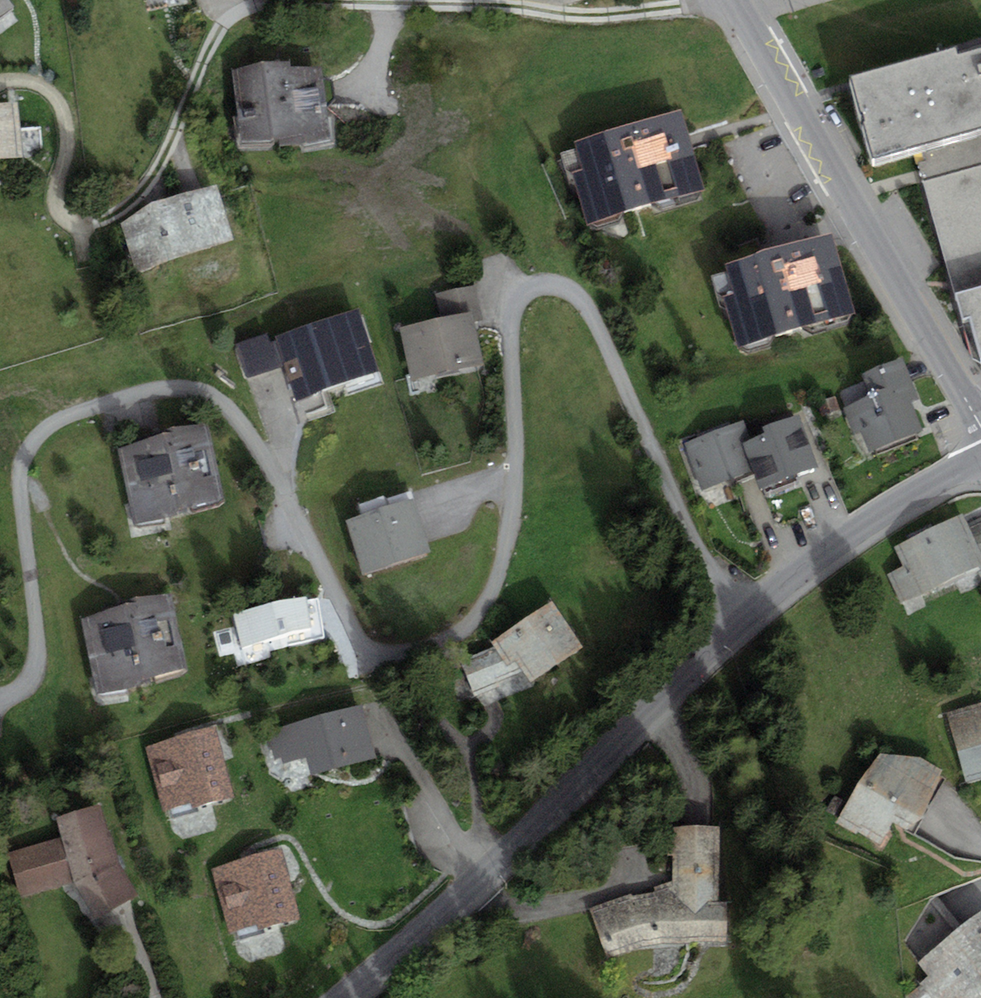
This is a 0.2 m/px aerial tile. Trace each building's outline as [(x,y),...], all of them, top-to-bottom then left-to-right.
[(849,93),(871,170),(922,156),(980,139),(980,57),(849,93)] [(282,77),(229,81),(234,147),(286,143),(287,151),(318,148),(313,82),(283,84),(282,77)] [(677,126),(572,158),(594,232),(699,200),(677,126)] [(922,156),(927,175),(980,368),(980,139),(922,156)] [(115,228),(131,275),(218,246),(202,199),(115,228)] [(832,249),(722,282),(745,357),(854,324),(832,249)] [(349,319),(274,345),(293,402),(369,376),(349,319)] [(396,336),(408,383),(473,367),(461,319),(396,336)] [(866,406),(851,411),(865,455),(917,438),(893,368),(857,380),(866,406)] [(794,426),(737,449),(746,474),(756,498),(814,475),(794,426)] [(746,474),(737,449),(731,433),(682,451),(698,492),(746,474)] [(141,521),(214,502),(196,435),(124,454),(141,521)] [(345,521),(362,578),(424,560),(407,503),(345,521)] [(891,551),(914,603),(980,573),(980,571),(959,521),(891,551)] [(230,617),(238,650),(305,634),(297,601),(230,617)] [(178,669),(165,605),(85,621),(98,685),(178,669)] [(495,637),(523,681),(570,651),(541,607),(495,637)] [(352,715),(276,735),(290,786),(366,765),(352,715)] [(962,772),(980,767),(980,721),(950,730),(962,772)] [(202,736),(146,750),(161,811),(217,797),(202,736)] [(857,787),(912,823),(944,775),(888,739),(857,787)] [(123,898),(84,811),(47,822),(53,842),(8,856),(20,893),(67,878),(84,915),(123,898)] [(702,833),(666,833),(665,893),(609,904),(616,948),(665,937),(710,937),(711,908),(702,907),(702,833)] [(268,860),(212,874),(229,938),(284,923),(268,860)] [(978,915),(916,963),(942,997),(980,997),(980,918),(978,915)]
